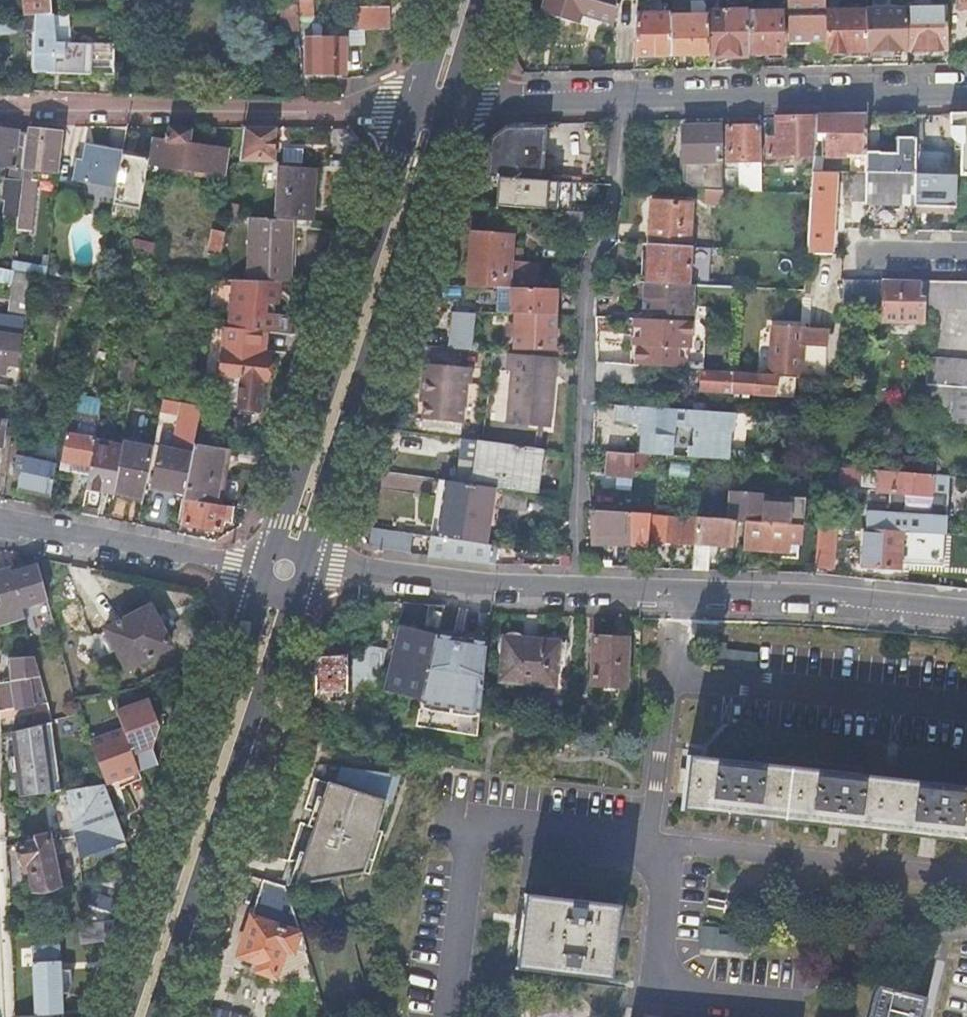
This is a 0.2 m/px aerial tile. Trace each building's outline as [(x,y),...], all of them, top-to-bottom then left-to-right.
[(34,15),(52,14),(51,0),(23,0),(24,16),(34,15)] [(357,23),(357,30),(388,27),(386,0),(359,0),(355,0),(357,23)] [(578,0),(545,0),(544,1),(569,9),(564,20),(570,22),(576,24),(579,15),(578,0)] [(579,15),(580,12),(613,22),(620,0),(578,0),(579,15)] [(825,0),(787,0),(788,42),(807,42),(826,41),(825,0)] [(540,14),(564,20),(569,9),(544,1),(540,14)] [(299,16),(298,4),(283,5),(283,17),(299,16)] [(313,15),(312,6),(300,6),(301,16),(313,15)] [(947,7),(906,7),(906,9),(907,50),(927,50),(947,49),(947,7)] [(748,13),(748,9),(708,11),(708,15),(708,54),(711,54),(712,55),(712,56),(714,56),(716,56),(718,57),(720,57),(723,56),(725,54),(737,53),(748,53),(748,13)] [(906,9),(866,10),(866,57),(882,57),(882,54),(882,51),(884,51),(884,50),(887,50),(907,50),(906,9)] [(857,57),(866,57),(866,10),(826,11),(827,52),(847,52),(848,57),(857,57)] [(782,12),(748,13),(748,53),(765,53),(783,53),(782,12)] [(74,74),(115,76),(115,45),(55,43),(52,14),(34,15),(33,73),(74,74)] [(671,14),(636,15),(633,55),(652,55),(671,54),(671,16),(671,14)] [(708,15),(671,16),(671,54),(690,54),(708,54),(708,15)] [(299,23),(299,16),(283,17),(284,32),(300,31),(299,23)] [(346,38),(307,39),(307,73),(340,73),(340,64),(340,56),(346,56),(346,38)] [(951,114),(950,122),(950,130),(961,131),(960,175),(966,175),(966,114),(951,114)] [(859,153),(866,153),(866,151),(866,116),(817,117),(816,134),(818,134),(823,134),(823,141),(827,142),(827,147),(827,152),(859,153)] [(816,134),(817,117),(796,117),(776,117),(776,139),(767,139),(767,157),(814,156),(816,134)] [(702,125),(684,125),(685,188),(707,189),(723,189),(722,125),(702,125)] [(55,167),(59,131),(59,128),(51,127),(42,126),(41,129),(27,128),(27,133),(17,216),(16,228),(30,229),(36,178),(37,178),(39,165),(55,167)] [(148,158),(146,169),(153,170),(154,165),(164,167),(164,162),(199,168),(198,176),(221,180),(226,149),(188,143),(190,130),(180,128),(169,127),(167,140),(152,137),(148,158)] [(275,127),(244,127),(243,160),(274,161),(274,144),(275,127)] [(17,216),(27,133),(18,132),(18,130),(0,128),(0,165),(11,166),(10,178),(6,178),(3,199),(7,200),(5,215),(17,216)] [(531,179),(542,180),(545,128),(507,128),(493,139),(492,140),(491,158),(490,177),(493,177),(531,179)] [(728,161),(762,161),(761,128),(744,128),(727,128),(728,161)] [(57,180),(63,132),(59,131),(55,167),(39,165),(37,178),(57,180)] [(866,162),(866,173),(916,174),(916,137),(906,137),(896,137),(896,152),(896,159),(884,159),(879,151),(866,151),(866,153),(866,162)] [(73,179),(88,182),(93,149),(85,148),(82,164),(76,163),(73,179)] [(116,187),(122,154),(107,151),(93,149),(88,182),(116,187)] [(123,206),(139,209),(146,169),(148,158),(135,156),(122,154),(116,187),(111,214),(121,216),(123,206)] [(814,156),(813,171),(822,172),(823,157),(814,156)] [(278,162),(276,219),(290,220),(313,221),(314,196),(315,170),(301,169),(302,162),(289,162),(278,162)] [(865,202),(866,173),(853,173),(852,201),(865,202)] [(916,174),(866,173),(865,202),(865,204),(890,205),(915,205),(916,174)] [(922,174),(916,174),(915,205),(915,207),(935,207),(955,207),(955,175),(922,174)] [(530,198),(531,179),(493,177),(492,191),(491,205),(519,207),(520,197),(530,198)] [(578,210),(580,182),(542,180),(541,194),(547,195),(546,208),(570,209),(578,210)] [(807,254),(831,254),(833,222),(835,187),(812,186),(812,193),(807,254)] [(723,189),(707,189),(706,203),(724,203),(725,189),(723,189)] [(650,222),(648,243),(689,246),(692,204),(651,201),(650,222)] [(595,211),(578,210),(570,209),(568,236),(594,237),(595,224),(595,211)] [(220,255),(217,280),(271,281),(289,282),(290,251),(290,220),(276,219),(227,216),(224,232),(220,255)] [(208,253),(220,255),(224,232),(212,230),(208,253)] [(472,232),(469,286),(498,287),(537,288),(538,262),(520,262),(520,249),(512,249),(512,235),(472,232)] [(156,242),(133,238),(131,250),(154,255),(156,242)] [(711,257),(711,247),(689,246),(648,243),(647,263),(646,282),(696,285),(716,286),(716,279),(690,277),(691,255),(711,257)] [(12,260),(11,271),(31,274),(45,277),(46,268),(12,260)] [(0,269),(0,280),(13,282),(8,318),(0,317),(0,364),(6,365),(11,366),(16,366),(22,320),(25,320),(31,274),(11,271),(0,269)] [(210,325),(210,326),(224,327),(266,331),(279,332),(280,324),(281,316),(268,314),(271,281),(217,280),(210,325)] [(845,280),(845,307),(885,307),(884,322),(924,322),(925,306),(919,306),(920,282),(885,282),(885,280),(845,280)] [(930,281),(930,308),(966,309),(966,282),(930,281)] [(688,315),(695,316),(696,285),(646,282),(645,297),(644,313),(682,315),(683,308),(689,308),(688,315)] [(498,287),(498,313),(515,313),(556,314),(556,289),(537,288),(498,287)] [(472,350),(476,314),(455,313),(453,330),(451,348),(472,350)] [(556,314),(515,313),(514,348),(555,350),(556,332),(556,314)] [(638,364),(685,367),(687,338),(691,338),(692,321),(634,317),(634,326),(633,335),(642,336),(642,344),(637,344),(636,364),(638,364)] [(774,372),(799,374),(802,326),(778,325),(774,372)] [(802,326),(799,374),(828,376),(831,328),(817,327),(802,326)] [(266,331),(224,327),(219,375),(243,377),(242,387),(252,388),(262,388),(263,379),(266,379),(269,356),(264,356),(266,331)] [(554,392),(557,357),(511,353),(510,370),(515,371),(510,424),(550,428),(554,392)] [(966,388),(966,360),(928,357),(927,385),(966,388)] [(136,361),(122,359),(120,374),(133,376),(134,372),(136,361)] [(636,364),(599,361),(597,379),(607,379),(616,380),(616,382),(636,383),(638,364),(636,364)] [(430,420),(469,424),(472,385),(477,385),(478,369),(435,365),(432,393),(430,420)] [(733,393),(788,396),(791,396),(792,377),(790,377),(734,373),(734,372),(730,371),(730,374),(712,373),(712,389),(732,391),(733,393)] [(0,385),(0,395),(10,396),(11,387),(0,385)] [(91,465),(94,444),(95,440),(96,438),(102,402),(73,396),(66,433),(61,460),(76,463),(91,465)] [(200,406),(166,400),(165,405),(199,412),(200,406)] [(199,412),(165,405),(164,411),(182,415),(175,450),(157,447),(149,487),(166,490),(183,494),(193,443),(199,412)] [(689,457),(729,460),(730,447),(725,444),(728,429),(733,429),(735,429),(736,413),(616,405),(615,413),(615,421),(635,426),(642,427),(640,453),(673,456),(675,426),(694,427),(693,442),(689,442),(689,457)] [(543,449),(482,440),(464,438),(462,459),(477,461),(476,465),(475,470),(479,470),(477,484),(502,487),(537,492),(540,470),(543,449)] [(102,490),(113,492),(121,444),(110,442),(109,447),(94,444),(91,465),(82,513),(90,515),(98,516),(102,490)] [(144,498),(154,448),(138,445),(122,442),(121,444),(113,492),(144,498)] [(222,447),(193,443),(183,494),(182,498),(187,499),(211,503),(222,447)] [(19,452),(14,474),(21,475),(18,490),(35,493),(51,497),(59,460),(35,455),(36,449),(26,448),(25,454),(19,452)] [(634,453),(606,451),(606,462),(605,474),(633,476),(634,453)] [(931,484),(932,474),(894,471),(893,492),(930,494),(931,484)] [(499,514),(502,487),(477,484),(437,478),(435,494),(443,495),(441,513),(438,537),(487,544),(490,522),(497,523),(499,514)] [(735,519),(734,531),(739,531),(745,532),(746,520),(802,525),(805,525),(807,498),(750,494),(750,492),(743,491),(742,493),(732,493),(730,519),(735,519)] [(143,503),(144,498),(113,492),(112,497),(143,503)] [(228,505),(211,503),(187,499),(183,524),(201,527),(219,529),(220,517),(226,518),(228,505)] [(630,544),(630,512),(590,509),(592,536),(608,535),(624,535),(624,544),(630,544)] [(695,543),(697,516),(686,516),(686,520),(649,517),(649,513),(630,512),(630,544),(648,545),(649,540),(672,542),(695,543)] [(712,544),(733,546),(734,531),(735,519),(730,519),(697,516),(695,543),(692,580),(709,581),(712,544)] [(800,543),(802,525),(746,520),(745,532),(744,548),(766,550),(788,552),(789,542),(800,543)] [(369,526),(368,544),(414,546),(415,528),(369,526)] [(899,569),(901,531),(864,529),(862,567),(880,568),(899,569)] [(490,545),(487,544),(438,537),(431,536),(429,552),(429,555),(487,563),(489,554),(490,545)] [(799,553),(800,543),(789,542),(788,552),(799,553)] [(833,555),(816,554),(815,567),(832,568),(833,555)] [(571,557),(561,555),(562,566),(571,566),(571,557)] [(48,600),(39,565),(19,570),(11,572),(10,568),(0,570),(0,597),(3,606),(0,607),(0,626),(24,619),(21,607),(48,600)] [(105,630),(126,669),(170,646),(148,606),(127,618),(105,630)] [(397,638),(385,691),(424,701),(434,654),(437,638),(438,637),(441,621),(444,608),(436,607),(429,606),(423,634),(407,632),(398,630),(397,636),(397,638)] [(409,612),(403,611),(398,630),(407,632),(411,612),(409,612)] [(32,617),(24,619),(29,638),(37,636),(32,617)] [(588,686),(623,687),(626,639),(608,638),(591,637),(588,686)] [(418,727),(479,738),(481,716),(488,644),(472,642),(468,642),(461,641),(454,640),(439,638),(437,638),(434,654),(424,701),(423,704),(422,704),(418,727)] [(504,638),(501,683),(555,687),(558,642),(504,638)] [(318,704),(320,714),(330,712),(328,698),(334,698),(334,693),(347,692),(347,656),(331,657),(314,657),(315,671),(316,692),(318,704)] [(52,720),(49,709),(47,703),(34,657),(9,658),(9,666),(10,674),(11,682),(0,684),(0,711),(32,705),(33,711),(35,725),(52,720)] [(88,741),(104,783),(104,785),(116,780),(123,777),(139,770),(132,753),(151,745),(152,745),(155,734),(158,725),(158,724),(149,698),(116,711),(123,728),(88,741)] [(33,711),(32,705),(0,711),(0,717),(33,711)] [(17,764),(22,797),(61,790),(52,720),(35,725),(13,731),(17,764)] [(151,745),(132,753),(139,770),(158,762),(151,745)] [(688,755),(684,783),(682,810),(801,823),(925,835),(966,840),(966,785),(688,755)] [(304,860),(296,885),(340,877),(364,873),(378,830),(386,803),(392,805),(402,776),(342,767),(336,785),(330,783),(319,813),(317,823),(315,827),(304,860)] [(139,770),(123,777),(126,784),(142,777),(139,770)] [(98,816),(105,839),(123,833),(111,804),(111,802),(104,785),(104,783),(80,787),(68,789),(74,820),(98,816)] [(98,816),(74,820),(78,849),(91,844),(105,839),(98,816)] [(383,832),(378,830),(364,873),(370,874),(383,832)] [(50,834),(34,837),(35,841),(19,844),(21,854),(23,864),(28,862),(33,890),(60,885),(50,834)] [(304,860),(289,862),(285,887),(296,885),(304,860)] [(285,887),(262,879),(237,955),(248,958),(258,961),(256,970),(274,976),(283,948),(292,951),(297,933),(300,934),(285,887)] [(517,969),(611,980),(620,905),(525,894),(523,913),(517,969)] [(81,942),(107,938),(114,917),(79,923),(81,942)] [(706,927),(704,945),(745,950),(748,932),(706,927)] [(73,982),(72,968),(62,969),(62,956),(61,943),(34,944),(36,1014),(64,1012),(63,993),(70,992),(73,982)] [(928,996),(879,984),(871,1016),(933,1016),(936,1008),(926,1006),(928,996)]
